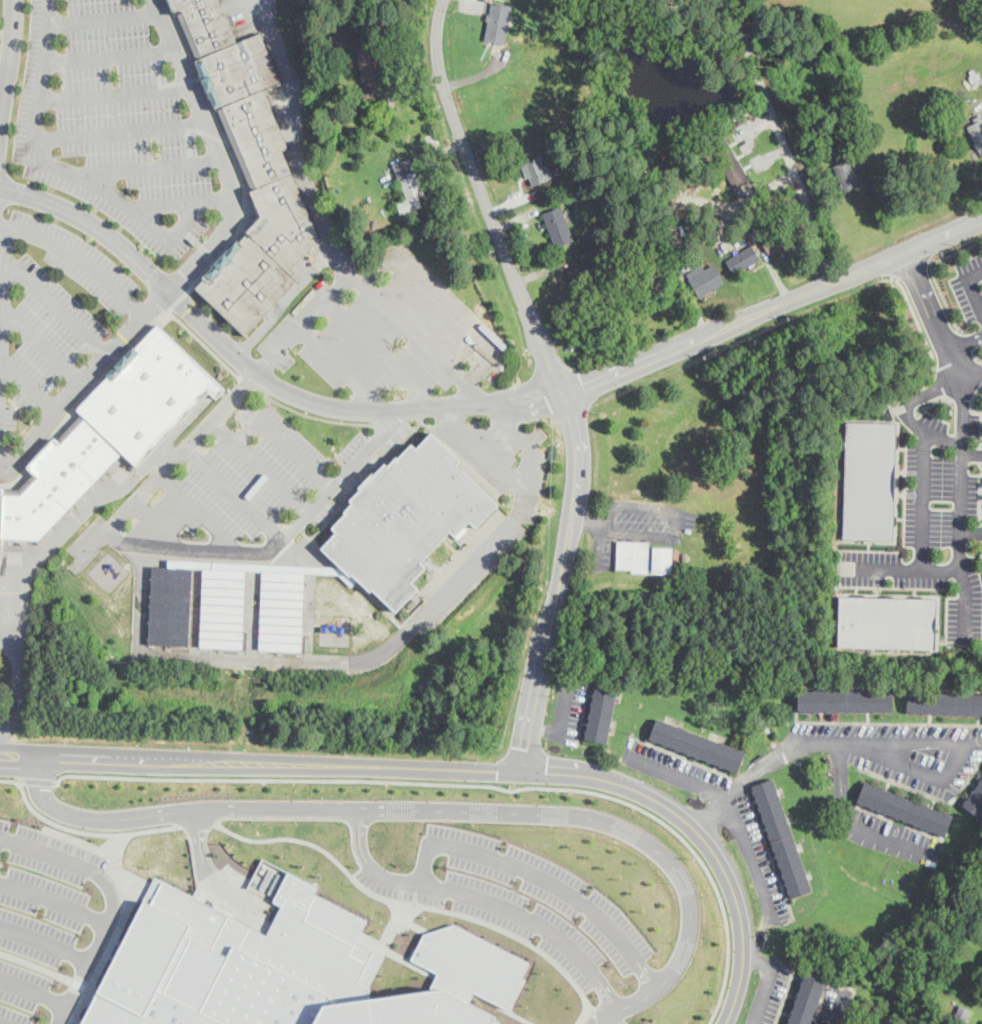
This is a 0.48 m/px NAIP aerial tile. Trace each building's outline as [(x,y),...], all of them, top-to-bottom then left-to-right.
[(170,7),(178,3),(197,54),(189,57),(257,214),(235,239),(232,237),(196,275),(198,277),(191,285),(241,333),(294,280),(284,271),(316,236),(279,147),(285,145),(259,88),(278,80),(257,30),(236,39),(218,0),(167,0),(170,7)] [(504,44),(511,4),(490,1),(483,40),(504,44)] [(363,82),(388,78),(384,49),(371,51),(370,43),(358,45),(363,82)] [(980,154),(981,153),(981,113),(964,122),(980,154)] [(708,142),(735,189),(750,179),(723,133),(708,142)] [(832,165),(843,191),(862,183),(855,166),(862,163),(858,153),(832,165)] [(551,176),(549,167),(544,169),(539,155),(520,163),(525,177),(528,176),(531,185),(551,176)] [(394,163),(407,199),(397,202),(402,213),(423,205),(419,196),(426,193),(412,156),(394,163)] [(575,239),(562,204),(542,212),(555,246),(575,239)] [(760,239),(768,253),(786,242),(778,227),(760,239)] [(734,273),(760,257),(751,243),(725,259),(734,273)] [(686,273),(699,295),(724,281),(713,262),(704,267),(702,264),(686,273)] [(584,318),(597,349),(618,341),(604,309),(584,318)] [(158,323),(225,387),(216,397),(208,390),(137,466),(122,451),(86,417),(77,408),(158,323)] [(84,417),(81,414),(58,438),(62,441),(84,417)] [(122,451),(39,538),(1,537),(3,494),(21,494),(39,476),(29,466),(55,438),(60,443),(86,417),(122,451)] [(847,421),(895,423),(892,539),(843,538),(847,421)] [(450,533),(420,564),(426,570),(411,585),(418,591),(394,615),(370,591),(357,578),(351,572),(326,547),(340,533),(333,526),(345,513),(342,510),(349,503),(346,499),(356,489),(353,485),(373,466),(376,468),(388,456),(391,460),(398,452),(402,456),(414,443),(419,448),(434,432),(466,463),(462,467),(502,506),(477,532),(470,524),(456,538),(450,533)] [(651,541),(617,540),(617,544),(616,570),(672,571),(672,546),(651,545),(651,541)] [(351,572),(342,567),(300,564),(168,558),(167,566),(152,565),(148,644),(189,645),(192,567),(203,567),(200,645),(242,648),(245,569),(262,570),(259,648),(301,650),(304,571),(338,573),(350,585),(357,578),(351,572)] [(836,594),(932,597),(931,647),(835,645),(836,594)] [(596,676),(583,738),(606,743),(619,681),(596,676)] [(893,688),(796,688),(796,711),(893,711),(893,688)] [(906,713),(981,714),(981,691),(906,690),(906,713)] [(736,774),(746,751),(657,715),(648,738),(736,774)] [(962,806),(981,819),(981,775),(962,806)] [(788,898),(812,890),(774,776),(751,784),(788,898)] [(953,813),(863,780),(855,804),(945,836),(953,813)] [(324,1005),(315,1023),(82,1023),(144,900),(151,903),(162,881),(266,935),(282,904),(273,900),(289,870),(318,886),(314,893),(367,918),(356,940),(385,955),(369,984),(372,998),(324,1005)] [(469,1002),(475,990),(507,1007),(529,961),(455,923),(424,933),(411,958),(438,972),(429,990),(443,988),(469,1002)] [(829,975),(805,967),(786,1023),(813,1023),(829,975)] [(495,1016),(469,1002),(443,988),(429,990),(372,998),(324,1005),(315,1023),(491,1023),(495,1016)] [(959,1004),(971,1009),(966,1021),(954,1015),(959,1004)]
